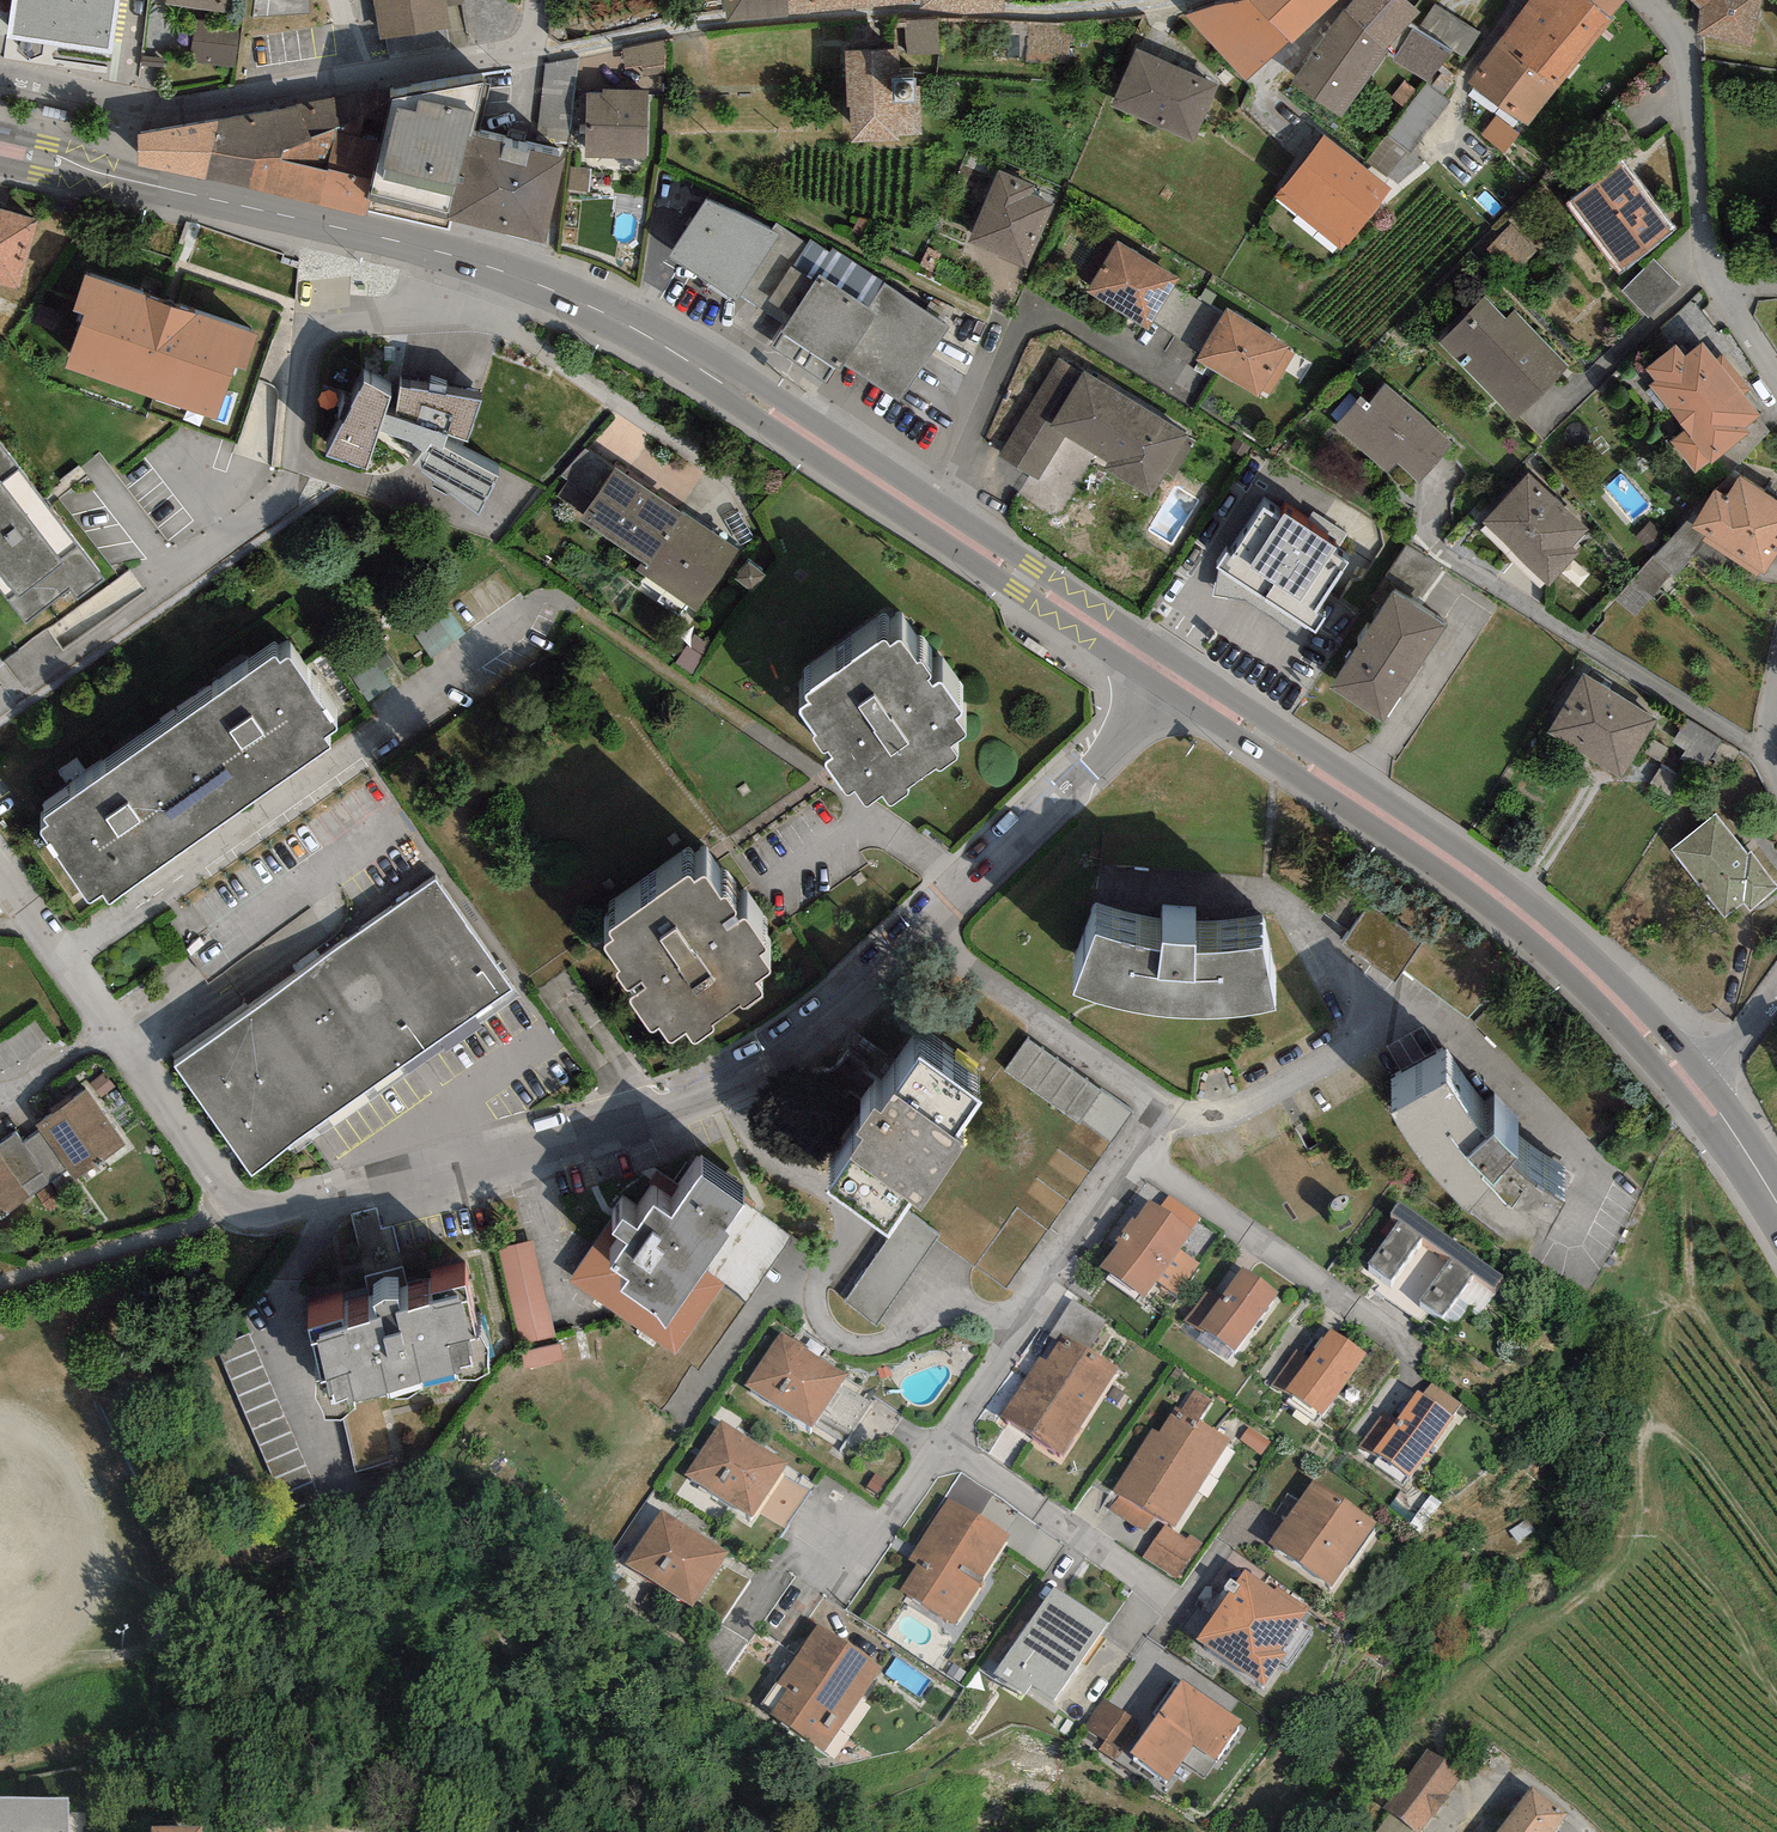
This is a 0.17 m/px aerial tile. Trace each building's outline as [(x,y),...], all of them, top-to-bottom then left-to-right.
[(5,48),(112,64),(122,0),(12,0),(5,48)] [(165,5),(236,14),(238,0),(166,0),(165,5)] [(376,40),(447,26),(442,0),(368,0),(376,40)] [(726,24),(789,20),(787,2),(793,1),(793,0),(724,0),(726,24)] [(789,20),(915,7),(907,0),(793,0),(793,1),(787,2),(789,20)] [(1250,8),(1289,47),(1291,50),(1345,0),(1257,0),(1254,3),(1250,8)] [(1344,15),(1387,54),(1420,18),(1399,0),(1359,0),(1344,15)] [(1611,23),(1586,0),(1532,0),(1502,42),(1523,59),(1519,66),(1558,92),(1611,23)] [(1622,0),(1586,0),(1611,23),(1626,3),(1622,0)] [(1701,12),(1697,37),(1749,49),(1763,0),(1686,0),(1701,12)] [(1254,3),(1185,17),(1246,86),(1289,47),(1250,8),(1254,3)] [(1344,15),(1294,87),(1339,127),(1389,56),(1387,54),(1344,15)] [(938,21),(906,22),(907,55),(939,54),(938,21)] [(240,27),(195,22),(190,64),(236,69),(240,27)] [(1089,25),(1029,27),(1025,64),(1069,66),(1069,44),(1090,44),(1089,25)] [(1451,57),(1415,33),(1393,65),(1432,86),(1451,57)] [(1523,59),(1502,42),(1467,86),(1498,113),(1529,129),(1558,92),(1519,66),(1523,59)] [(894,54),(847,56),(851,150),(901,148),(901,140),(923,139),(921,90),(896,91),(894,54)] [(1218,89),(1135,54),(1112,111),(1193,148),(1218,89)] [(548,57),(547,82),(575,83),(576,58),(548,57)] [(389,88),(299,111),(310,141),(336,132),(345,129),(391,104),(389,88)] [(486,91),(390,110),(382,145),(374,187),(368,211),(451,229),(486,91)] [(650,101),(586,99),(583,160),(648,163),(650,101)] [(345,129),(336,132),(335,136),(382,145),(390,110),(391,104),(345,129)] [(299,111),(217,120),(211,152),(255,161),(282,165),(283,155),(311,145),(310,141),(299,111)] [(1520,135),(1496,117),(1482,136),(1505,154),(1520,135)] [(217,120),(140,134),(139,166),(206,180),(211,152),(217,120)] [(335,136),(336,132),(310,141),(311,145),(283,155),(282,165),(327,175),(335,136)] [(335,136),(327,175),(374,187),(382,145),(335,136)] [(1390,196),(1322,141),(1277,196),(1344,251),(1390,196)] [(566,168),(472,144),(451,229),(544,252),(566,168)] [(255,161),(211,152),(206,180),(250,188),(255,161)] [(1667,227),(1620,160),(1569,197),(1616,263),(1667,227)] [(255,161),(250,188),(320,206),(327,175),(282,165),(255,161)] [(1036,176),(999,161),(968,232),(1031,258),(1057,198),(1033,186),(1036,176)] [(591,169),(570,167),(568,190),(589,192),(591,169)] [(327,175),(320,206),(366,216),(368,211),(374,187),(327,175)] [(773,228),(707,195),(669,257),(788,323),(840,359),(902,401),(949,325),(835,248),(831,252),(811,240),(809,244),(776,223),(773,228)] [(0,199),(0,271),(19,276),(37,209),(0,199)] [(1537,252),(1511,227),(1486,252),(1512,277),(1537,252)] [(1180,272),(1118,232),(1085,282),(1147,323),(1180,272)] [(1681,289),(1654,261),(1622,292),(1648,320),(1681,289)] [(259,336),(86,275),(74,308),(85,311),(66,365),(214,417),(232,366),(247,371),(259,336)] [(1506,311),(1486,290),(1441,332),(1515,411),(1569,360),(1515,303),(1506,311)] [(1288,336),(1227,299),(1196,349),(1257,386),(1288,336)] [(840,359),(788,323),(774,346),(827,382),(840,359)] [(1760,413),(1703,339),(1688,350),(1681,340),(1647,366),(1655,376),(1648,381),(1683,427),(1669,437),(1696,472),(1736,442),(1750,431),(1745,424),(1760,413)] [(1173,477),(1195,441),(1059,358),(1001,453),(1040,477),(1065,436),(1108,463),(1103,471),(1149,499),(1166,472),(1173,477)] [(1370,393),(1362,386),(1333,419),(1388,466),(1397,456),(1420,476),(1456,435),(1386,375),(1370,393)] [(482,400),(400,386),(396,418),(385,414),(391,397),(364,383),(327,456),(367,469),(379,431),(412,442),(412,445),(423,452),(413,465),(479,515),(499,477),(443,447),(447,435),(468,441),(482,400)] [(0,444),(0,584),(28,620),(71,587),(78,597),(103,577),(0,444)] [(615,468),(586,448),(562,476),(568,480),(557,496),(582,514),(615,468)] [(1584,517),(1527,462),(1481,510),(1546,572),(1577,540),(1569,532),(1584,517)] [(681,513),(615,468),(582,514),(579,519),(641,561),(646,565),(681,513)] [(1737,476),(1723,497),(1712,490),(1690,523),(1764,572),(1776,553),(1776,503),(1737,476)] [(1280,520),(1263,509),(1223,571),(1312,629),(1354,565),(1335,553),(1348,533),(1316,512),(1305,529),(1284,515),(1280,520)] [(696,612),(739,550),(683,512),(681,513),(646,565),(641,561),(635,571),(696,612)] [(1446,629),(1391,594),(1330,690),(1385,725),(1446,629)] [(892,651),(887,643),(802,694),(807,702),(800,707),(830,757),(825,760),(848,799),(857,794),(863,804),(885,791),(892,802),(909,791),(906,786),(939,767),(944,772),(964,759),(955,745),(969,736),(957,718),(965,713),(945,682),(935,688),(929,680),(936,676),(927,662),(920,664),(906,642),(892,651)] [(279,666),(274,659),(44,817),(49,825),(39,832),(49,847),(89,905),(102,896),(107,903),(333,749),(332,746),(327,739),(338,731),(289,659),(279,666)] [(1656,718),(1583,676),(1549,734),(1623,776),(1656,718)] [(1673,850),(1724,916),(1743,901),(1751,911),(1776,890),(1776,883),(1752,851),(1747,855),(1716,816),(1673,850)] [(694,884),(684,880),(609,933),(615,941),(603,950),(618,971),(615,978),(648,1029),(658,1023),(669,1040),(682,1032),(692,1047),(710,1035),(710,1028),(735,1007),(741,1010),(759,998),(751,985),(769,974),(759,959),(764,952),(748,918),(736,924),(733,917),(725,901),(717,901),(703,878),(694,884)] [(427,883),(172,1057),(251,1169),(512,988),(440,886),(427,883)] [(1423,943),(1368,905),(1341,944),(1396,982),(1423,943)] [(1161,953),(1097,934),(1076,992),(1109,1005),(1135,1012),(1159,1014),(1186,1016),(1216,1016),(1239,1015),(1259,1012),(1277,1008),(1264,948),(1196,954),(1197,944),(1162,943),(1161,953)] [(1103,1085),(1027,1033),(1004,1066),(1080,1118),(1103,1085)] [(976,1101),(923,1065),(901,1097),(893,1092),(881,1109),(873,1104),(853,1133),(861,1139),(823,1194),(888,1239),(906,1213),(913,1203),(920,1207),(962,1145),(951,1137),(976,1101)] [(114,1087),(103,1073),(90,1082),(101,1097),(114,1087)] [(1486,1139),(1444,1080),(1390,1114),(1447,1191),(1528,1256),(1560,1198),(1512,1163),(1515,1156),(1493,1133),(1486,1139)] [(125,1149),(85,1092),(36,1127),(76,1183),(125,1149)] [(0,1159),(0,1217),(28,1196),(0,1159)] [(742,1204),(703,1178),(673,1223),(653,1209),(638,1231),(622,1221),(618,1226),(613,1234),(629,1244),(613,1268),(629,1280),(621,1292),(658,1317),(665,1329),(705,1269),(728,1235),(723,1232),(742,1204)] [(1198,1220),(1168,1198),(1160,1208),(1149,1200),(1098,1269),(1144,1303),(1157,1285),(1175,1298),(1199,1265),(1181,1252),(1194,1233),(1190,1231),(1198,1220)] [(1421,1237),(1450,1257),(1420,1300),(1443,1317),(1473,1274),(1496,1289),(1505,1276),(1398,1201),(1388,1214),(1398,1221),(1368,1263),(1391,1279),(1421,1237)] [(936,1235),(906,1213),(888,1239),(846,1301),(876,1323),(936,1235)] [(613,1234),(618,1226),(610,1221),(569,1281),(675,1354),(724,1283),(705,1269),(665,1329),(658,1317),(621,1292),(629,1280),(613,1268),(629,1244),(613,1234)] [(534,1241),(500,1249),(521,1344),(555,1337),(534,1241)] [(1278,1296),(1242,1270),(1223,1296),(1213,1288),(1188,1323),(1234,1357),(1278,1296)] [(466,1296),(311,1339),(321,1374),(315,1396),(326,1420),(341,1421),(355,1410),(355,1402),(387,1393),(387,1398),(410,1399),(425,1388),(457,1380),(478,1380),(491,1372),(489,1350),(475,1338),(466,1296)] [(1073,1305),(1058,1334),(1093,1352),(1108,1323),(1073,1305)] [(1366,1353),(1332,1328),(1309,1360),(1302,1355),(1280,1385),(1322,1415),(1366,1353)] [(280,1496),(313,1482),(252,1333),(218,1347),(280,1496)] [(849,1376),(782,1334),(747,1388),(814,1431),(849,1376)] [(1115,1371),(1061,1337),(1047,1359),(1039,1354),(1000,1417),(1062,1456),(1115,1371)] [(521,1354),(526,1373),(566,1364),(561,1344),(521,1354)] [(1426,1394),(1418,1389),(1395,1422),(1383,1413),(1359,1447),(1406,1481),(1462,1402),(1434,1382),(1426,1394)] [(1181,1408),(1176,1404),(1159,1430),(1152,1426),(1112,1489),(1120,1494),(1111,1508),(1144,1529),(1155,1511),(1175,1523),(1229,1438),(1199,1419),(1211,1399),(1193,1388),(1181,1408)] [(789,1470),(721,1426),(686,1481),(754,1525),(789,1470)] [(1270,1441),(1248,1427),(1239,1441),(1261,1455),(1270,1441)] [(1377,1525),(1313,1480),(1268,1544),(1332,1589),(1377,1525)] [(1012,1540),(948,1498),(909,1558),(916,1563),(908,1575),(897,1592),(954,1629),(1006,1550),(1012,1540)] [(728,1551),(661,1509),(626,1566),(693,1608),(728,1551)] [(1187,1540),(1165,1525),(1143,1555),(1178,1579),(1204,1541),(1192,1533),(1187,1540)] [(1275,1589),(1245,1568),(1194,1640),(1264,1689),(1288,1654),(1280,1649),(1309,1608),(1277,1586),(1275,1589)] [(1106,1630),(1052,1592),(1000,1668),(1054,1705),(1106,1630)] [(882,1667),(818,1623),(777,1682),(788,1690),(771,1714),(824,1750),(882,1667)] [(1244,1719),(1182,1678),(1131,1753),(1169,1779),(1193,1743),(1217,1759),(1244,1719)] [(1104,1701),(1101,1700),(1083,1726),(1118,1749),(1135,1721),(1104,1701)] [(1428,1748),(1383,1807),(1392,1813),(1416,1831),(1417,1831),(1421,1831),(1464,1775),(1428,1748)] [(1531,1785),(1496,1831),(1555,1831),(1569,1813),(1531,1785)] [(0,1799),(0,1831),(69,1831),(68,1797),(0,1799)] [(1416,1831),(1392,1813),(1378,1831),(1415,1831),(1416,1831)]
